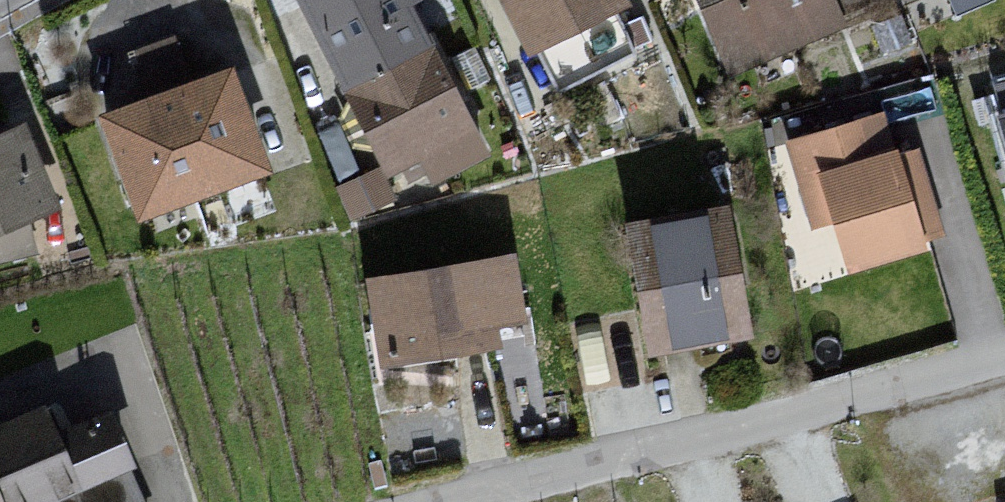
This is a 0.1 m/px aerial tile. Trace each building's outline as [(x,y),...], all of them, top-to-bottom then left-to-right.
[(386,209),(486,164),(412,0),(291,0),(386,209)] [(519,61),(622,10),(617,0),(488,0),(519,61)] [(714,74),(840,31),(835,19),(882,6),(879,0),(690,0),(714,74)] [(223,74),(88,123),(127,226),(261,176),(223,74)] [(886,112),(789,140),(813,222),(838,215),(855,271),(931,249),(928,239),(944,235),(919,148),(898,154),(886,112)] [(994,118),(1004,162),(1004,115),(994,118)] [(0,133),(0,265),(32,252),(21,225),(55,211),(20,124),(0,133)] [(722,213),(621,234),(635,364),(742,344),(722,213)] [(506,263),(364,286),(372,369),(493,355),(493,333),(522,329),(506,263)] [(99,387),(32,409),(69,494),(129,465),(99,387)] [(0,424),(0,501),(51,501),(69,494),(32,409),(0,424)]
